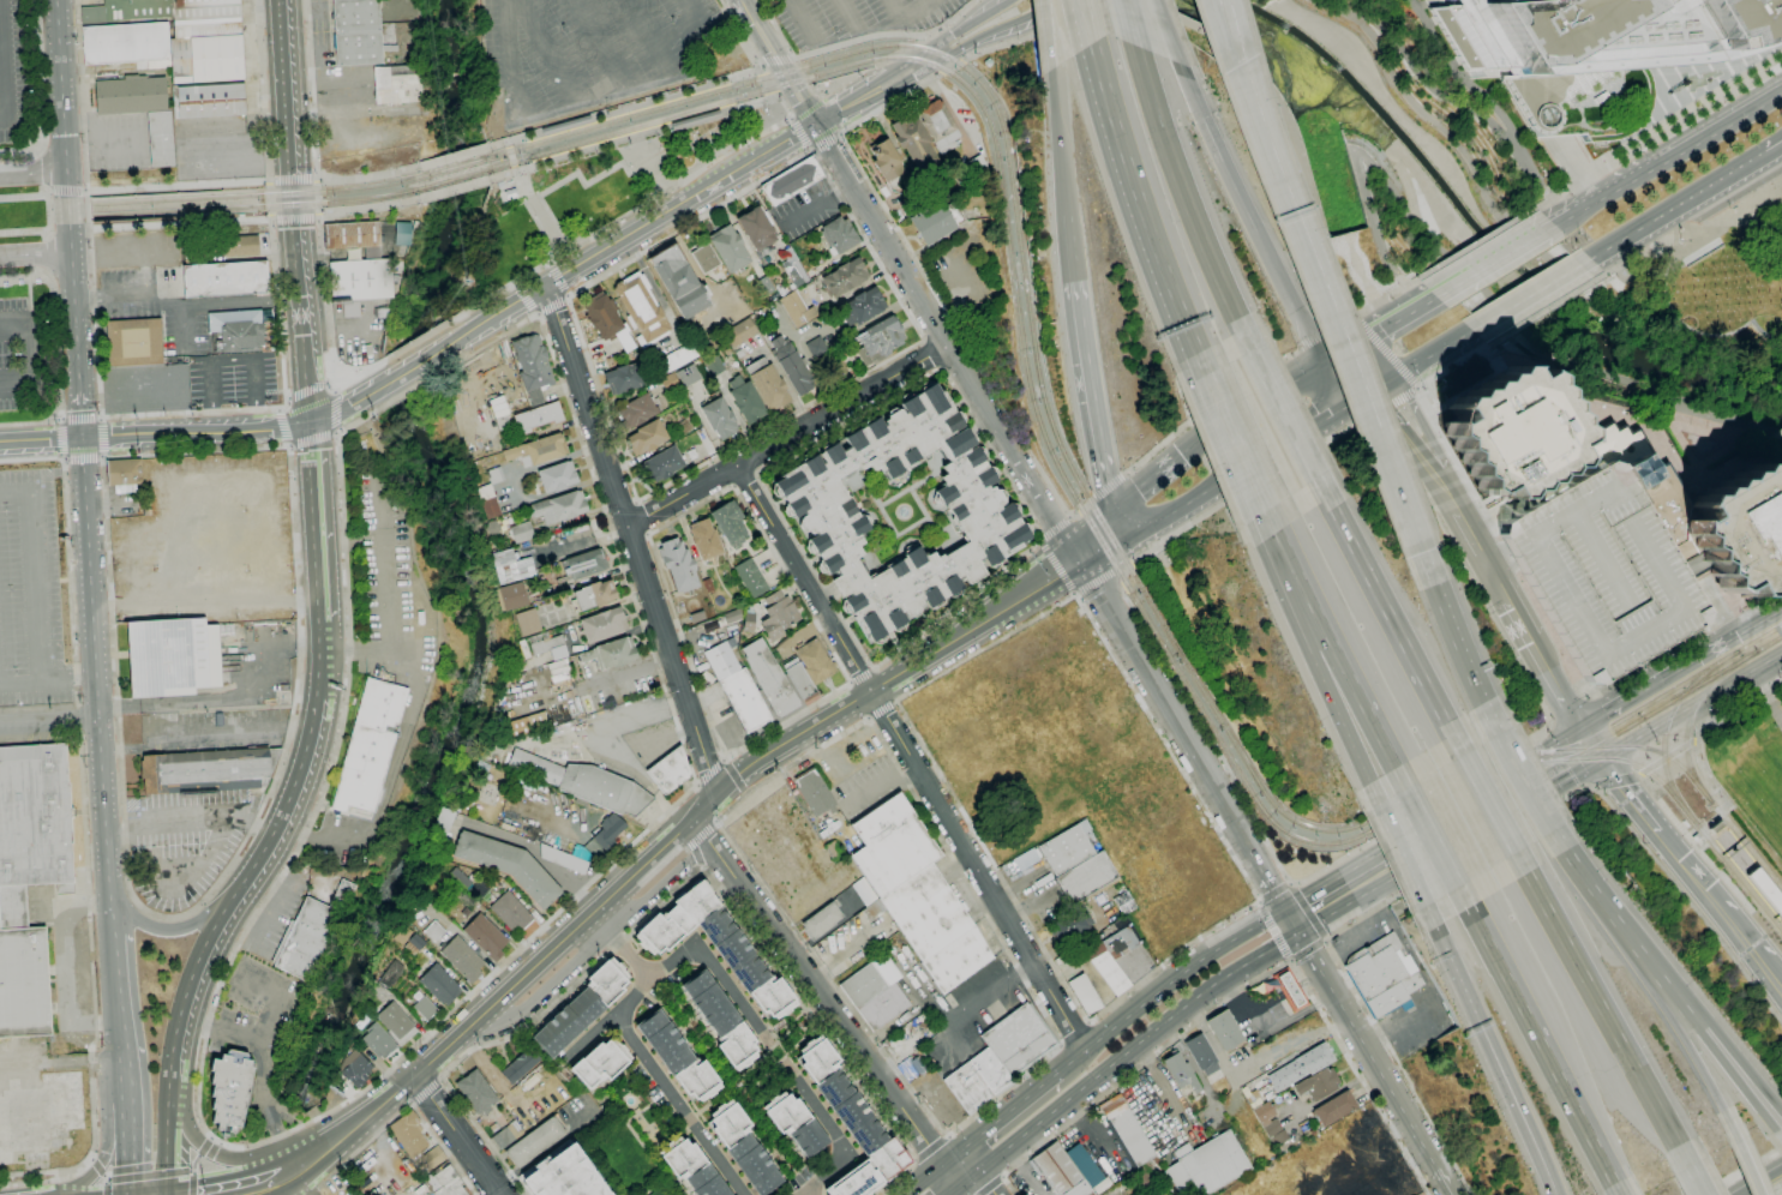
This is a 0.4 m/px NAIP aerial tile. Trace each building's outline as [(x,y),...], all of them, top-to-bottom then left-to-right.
[(104,6),(104,0),(172,0),(173,17),(106,22),(106,23),(82,24),(80,7),(104,6)] [(173,17),(172,0),(239,0),(244,79),(173,84),(169,40),(174,38),(173,17)] [(336,66),(333,0),(378,0),(380,24),(396,23),(397,46),(382,47),(383,64),(336,66)] [(1457,6),(1446,7),(1426,10),(1463,70),(1468,78),(1499,77),(1500,79),(1535,139),(1556,137),(1578,136),(1583,143),(1610,142),(1615,140),(1620,139),(1625,137),(1630,134),(1634,132),(1639,128),(1643,124),(1645,120),(1649,115),(1651,110),(1652,106),(1654,100),(1654,95),(1654,89),(1654,84),(1651,79),(1650,73),(1648,70),(1656,68),(1661,68),(1666,67),(1670,67),(1675,67),(1680,66),(1685,66),(1690,65),(1694,65),(1699,64),(1704,64),(1709,62),(1714,62),(1718,61),(1723,61),(1728,60),(1733,59),(1738,59),(1740,58),(1745,56),(1750,54),(1753,53),(1758,50),(1763,49),(1768,47),(1771,46),(1776,43),(1781,41),(1781,40),(1781,0),(1453,0),(1457,6)] [(169,60),(84,65),(83,28),(167,23),(169,60)] [(376,104),(373,67),(420,65),(422,102),(376,104)] [(97,114),(95,82),(125,80),(125,76),(138,74),(138,77),(146,76),(146,78),(166,78),(167,109),(170,108),(170,110),(97,114)] [(174,119),(172,88),(244,84),(246,115),(174,119)] [(941,155),(932,142),(922,121),(923,121),(917,112),(937,100),(940,102),(941,102),(956,128),(961,137),(954,140),(956,145),(941,155)] [(673,131),(671,124),(720,110),(721,118),(673,131)] [(170,112),(174,166),(151,167),(148,113),(170,112)] [(919,173),(904,149),(901,150),(894,138),(896,137),(890,125),(900,119),(901,120),(913,114),(916,119),(917,118),(931,142),(929,144),(938,161),(919,173)] [(182,134),(182,144),(221,143),(220,133),(182,134)] [(886,182),(880,174),(871,162),(876,158),(870,146),(883,139),(884,140),(888,138),(901,162),(896,164),(901,173),(886,182)] [(182,150),(184,160),(221,157),(221,148),(182,150)] [(955,167),(962,181),(987,170),(980,155),(955,167)] [(773,208),(761,186),(811,156),(823,176),(773,208)] [(185,163),(185,173),(222,170),(222,161),(185,163)] [(930,205),(919,190),(937,179),(947,194),(930,205)] [(506,199),(504,192),(516,188),(518,196),(506,199)] [(923,209),(907,206),(908,196),(925,198),(923,209)] [(926,247),(910,218),(941,199),(946,206),(948,205),(947,203),(950,200),(956,210),(959,208),(966,221),(956,226),(958,228),(926,247)] [(762,253),(761,250),(756,253),(736,218),(757,205),(774,233),(773,233),(778,240),(773,242),(774,246),(762,253)] [(838,256),(833,246),(829,248),(820,232),(822,230),(821,227),(840,216),(842,221),(846,218),(860,242),(838,256)] [(365,258),(364,247),(325,250),(324,224),(379,222),(380,247),(380,257),(365,258)] [(412,246),(395,245),(396,222),(413,223),(412,246)] [(730,274),(709,240),(710,240),(708,236),(728,224),(734,234),(737,233),(744,244),(742,245),(751,260),(730,274)] [(226,257),(226,254),(220,256),(220,250),(216,250),(216,238),(258,235),(259,254),(226,257)] [(703,274),(691,253),(708,244),(720,264),(703,274)] [(684,322),(649,259),(674,245),(697,286),(701,284),(702,287),(704,286),(710,295),(707,296),(709,300),(708,300),(712,306),(684,322)] [(794,287),(781,264),(787,260),(781,252),(790,246),(798,259),(797,259),(808,276),(800,280),(803,282),(794,287)] [(186,263),(185,248),(199,247),(200,262),(186,263)] [(833,299),(830,295),(828,298),(823,288),(826,287),(821,278),(836,269),(836,268),(847,262),(847,263),(858,257),(870,276),(866,277),(868,280),(833,299)] [(374,319),(374,299),(360,300),(361,317),(343,318),(343,301),(331,301),(329,263),(391,259),(394,298),(390,299),(391,318),(374,319)] [(185,298),(182,266),(266,262),(269,293),(185,298)] [(642,349),(635,337),(641,335),(636,328),(632,329),(625,317),(629,316),(613,289),(616,288),(616,287),(616,284),(637,271),(640,275),(642,274),(650,288),(648,289),(658,306),(659,306),(672,329),(647,343),(648,346),(642,349)] [(848,328),(838,308),(853,299),(853,298),(863,292),(864,293),(875,287),(887,306),(883,308),(883,310),(857,325),(856,323),(848,328)] [(796,329),(779,300),(796,290),(808,310),(814,306),(820,316),(796,329)] [(625,353),(616,337),(610,342),(607,338),(602,342),(596,331),(594,332),(588,320),(587,322),(584,316),(587,314),(581,304),(601,292),(604,295),(605,294),(608,300),(611,299),(618,310),(614,312),(622,324),(624,323),(629,331),(626,332),(635,347),(625,353)] [(216,353),(215,341),(221,341),(220,326),(224,326),(224,324),(209,324),(208,313),(262,310),(262,311),(272,311),(272,323),(263,323),(264,335),(263,335),(263,346),(247,347),(247,349),(240,349),(240,352),(216,353)] [(865,367),(856,350),(863,347),(857,336),(866,331),(865,331),(892,316),(898,325),(900,324),(904,330),(901,331),(905,337),(902,340),(904,342),(890,350),(892,353),(886,356),(887,358),(874,365),(872,362),(865,367)] [(733,348),(724,332),(749,317),(758,332),(733,348)] [(109,367),(107,322),(161,318),(163,365),(109,367)] [(530,408),(528,400),(529,400),(527,391),(526,392),(518,372),(522,371),(518,362),(517,362),(515,355),(516,354),(515,350),(514,350),(511,343),(518,340),(527,336),(527,337),(534,335),(538,347),(542,346),(542,348),(545,347),(548,358),(546,359),(554,384),(548,386),(547,385),(539,388),(544,403),(530,408)] [(798,397),(770,350),(774,349),(769,342),(780,335),(784,341),(786,338),(788,342),(790,342),(794,352),(796,350),(812,379),(811,380),(815,386),(798,397)] [(814,359),(805,344),(820,336),(828,350),(814,359)] [(658,379),(649,365),(685,344),(694,359),(658,379)] [(712,378),(703,362),(716,354),(725,370),(712,378)] [(770,412),(769,409),(768,410),(744,367),(763,356),(768,366),(772,364),(780,380),(781,379),(787,389),(785,390),(791,401),(770,412)] [(611,396),(604,373),(616,370),(616,368),(628,364),(628,366),(637,362),(644,385),(616,395),(614,395),(611,396)] [(1442,426),(1463,414),(1454,404),(1457,397),(1468,396),(1471,388),(1480,389),(1483,380),(1493,382),(1496,372),(1507,373),(1511,362),(1517,365),(1525,377),(1537,372),(1543,376),(1541,385),(1550,389),(1550,400),(1559,404),(1559,413),(1567,416),(1567,427),(1577,432),(1576,444),(1567,449),(1573,460),(1567,474),(1558,473),(1555,485),(1544,479),(1541,491),(1531,490),(1526,499),(1511,502),(1502,484),(1484,496),(1476,490),(1477,480),(1468,476),(1468,466),(1459,462),(1459,454),(1451,449),(1453,440),(1442,434),(1442,426)] [(684,388),(676,372),(694,364),(701,379),(684,388)] [(665,392),(659,380),(673,372),(679,384),(665,392)] [(748,425),(742,414),(739,414),(734,404),(736,404),(728,392),(732,390),(728,383),(733,379),(733,378),(739,374),(744,384),(749,380),(767,413),(757,419),(757,420),(748,425)] [(935,383),(941,392),(943,391),(954,409),(955,412),(959,412),(965,420),(964,425),(964,426),(954,432),(955,433),(965,427),(976,444),(968,449),(970,450),(976,446),(976,448),(983,450),(986,456),(984,462),(988,467),(992,467),(997,475),(996,481),(988,486),(989,490),(994,487),(996,491),(997,490),(1002,491),(1006,496),(1004,500),(1003,504),(998,506),(1001,509),(1010,503),(1019,516),(1016,517),(1021,524),(1022,523),(1031,538),(1021,544),(1022,546),(1002,559),(1001,562),(995,566),(991,565),(989,568),(983,557),(977,560),(985,575),(968,584),(962,575),(958,578),(964,588),(960,590),(959,593),(953,596),(950,596),(949,596),(949,595),(943,599),(941,607),(936,611),(930,608),(929,609),(923,599),(920,600),(923,605),(919,607),(920,609),(919,613),(914,615),(907,615),(904,611),(901,612),(907,621),(905,630),(899,632),(894,630),(892,631),(892,630),(887,632),(886,642),(880,644),(872,642),(872,643),(866,632),(863,635),(853,617),(854,617),(853,614),(852,615),(845,613),(841,607),(844,600),(852,595),(851,593),(842,598),(832,581),(840,575),(836,570),(828,575),(821,572),(818,568),(820,560),(821,559),(817,554),(817,556),(809,553),(806,548),(809,541),(808,540),(817,534),(816,532),(811,535),(809,530),(806,532),(802,530),(799,526),(800,521),(799,518),(806,515),(805,512),(794,518),(787,517),(784,511),(786,504),(786,503),(784,498),(775,497),(773,491),(774,484),(784,478),(782,475),(802,463),(803,460),(809,456),(814,457),(817,455),(822,464),(824,463),(820,454),(822,452),(821,451),(836,443),(842,452),(850,448),(844,438),(858,428),(859,430),(864,427),(864,426),(878,418),(884,426),(887,425),(884,421),(888,419),(887,416),(888,416),(888,412),(893,408),(898,409),(900,408),(904,415),(906,414),(900,404),(902,397),(908,394),(914,396),(914,397),(923,392),(922,391),(935,383)] [(625,430),(620,421),(619,421),(617,416),(619,415),(618,412),(626,407),(625,404),(647,392),(655,408),(658,407),(660,412),(646,419),(647,421),(636,427),(635,426),(629,428),(625,430)] [(720,440),(714,430),(712,431),(700,408),(720,397),(728,410),(730,410),(736,421),(734,422),(737,427),(736,428),(738,431),(720,440)] [(522,436),(518,424),(516,425),(514,416),(558,401),(564,421),(554,425),(553,421),(530,428),(532,432),(522,436)] [(499,431),(496,419),(506,415),(511,427),(499,431)] [(635,457),(629,446),(629,448),(625,442),(628,440),(626,438),(637,432),(636,430),(658,419),(670,439),(656,445),(658,448),(647,454),(646,452),(638,456),(638,455),(635,457)] [(523,468),(521,460),(517,461),(516,458),(505,462),(502,451),(559,433),(562,442),(564,440),(569,455),(564,456),(532,467),(532,466),(523,468)] [(650,485),(640,466),(643,464),(642,463),(673,445),(685,466),(671,474),(672,475),(662,480),(661,479),(650,485)] [(1620,467),(1631,460),(1643,454),(1654,472),(1656,475),(1644,482),(1633,488),(1621,469),(1620,467)] [(545,493),(538,472),(566,461),(568,462),(571,461),(578,482),(566,486),(566,488),(554,492),(554,491),(545,493)] [(1608,462),(1600,466),(1511,518),(1502,523),(1500,534),(1502,539),(1583,677),(1586,683),(1596,685),(1604,680),(1694,627),(1703,623),(1705,612),(1702,606),(1690,584),(1633,488),(1621,469),(1620,467),(1619,464),(1608,462)] [(1654,472),(1668,463),(1690,499),(1694,496),(1687,508),(1691,508),(1696,517),(1687,522),(1684,521),(1685,534),(1692,539),(1692,547),(1699,552),(1700,560),(1708,565),(1708,574),(1690,584),(1633,488),(1644,482),(1656,475),(1654,472)] [(1774,468),(1781,472),(1781,579),(1781,582),(1771,582),(1766,589),(1758,589),(1753,598),(1740,598),(1742,594),(1736,586),(1728,592),(1727,594),(1716,587),(1716,578),(1708,574),(1708,565),(1700,560),(1699,552),(1692,547),(1692,539),(1685,534),(1684,521),(1687,522),(1696,517),(1691,508),(1687,508),(1694,496),(1703,496),(1708,488),(1716,488),(1721,480),(1729,480),(1734,473),(1744,473),(1747,464),(1760,464),(1759,467),(1764,476),(1774,470),(1774,468)] [(491,485),(486,472),(500,467),(505,480),(491,485)] [(481,502),(476,488),(490,484),(494,497),(481,502)] [(545,526),(541,515),(534,517),(534,516),(532,517),(530,514),(532,512),(530,505),(577,491),(577,492),(581,491),(588,511),(577,515),(577,516),(565,521),(565,518),(545,526)] [(494,497),(500,515),(487,520),(481,502),(494,497)] [(734,551),(731,546),(730,547),(722,535),(720,536),(715,527),(716,526),(709,514),(732,499),(743,517),(738,521),(745,533),(746,533),(749,536),(744,539),(745,541),(740,544),(742,546),(734,551)] [(702,562),(696,547),(695,548),(690,536),(692,536),(689,529),(690,529),(689,526),(708,518),(713,530),(715,529),(724,553),(702,562)] [(515,545),(509,528),(529,521),(534,538),(515,545)] [(682,593),(680,590),(677,593),(668,569),(666,570),(661,558),(660,558),(658,550),(661,547),(660,544),(677,538),(678,542),(682,541),(684,550),(686,548),(690,559),(692,559),(697,570),(695,571),(700,587),(682,593)] [(497,583),(493,568),(494,566),(491,554),(511,548),(515,562),(529,558),(534,571),(520,575),(520,576),(497,583)] [(572,581),(571,580),(566,581),(560,563),(566,560),(565,559),(599,548),(599,551),(601,550),(607,568),(604,569),(605,570),(572,581)] [(750,599),(732,566),(750,557),(768,589),(750,599)] [(707,594),(702,582),(709,578),(714,592),(707,594)] [(575,613),(571,600),(570,600),(568,595),(582,590),(581,588),(589,586),(588,584),(598,582),(599,584),(611,580),(617,599),(605,602),(606,605),(596,608),(595,606),(575,613)] [(505,612),(504,609),(500,611),(496,589),(498,589),(522,582),(529,605),(505,612)] [(768,641),(757,623),(767,617),(763,609),(767,607),(761,599),(778,588),(784,596),(787,594),(803,619),(768,641)] [(587,644),(583,633),(581,635),(580,632),(577,632),(576,627),(581,626),(578,620),(620,606),(629,630),(587,644)] [(727,625),(724,614),(739,608),(739,609),(744,607),(743,612),(740,613),(743,619),(727,625)] [(522,637),(515,614),(534,608),(541,630),(522,637)] [(692,624),(689,615),(703,611),(706,619),(692,624)] [(218,625),(222,686),(194,689),(194,695),(131,698),(127,623),(206,618),(206,626),(218,625)] [(553,661),(550,650),(534,656),(529,644),(548,638),(548,639),(562,635),(569,656),(553,661)] [(599,671),(595,659),(581,663),(577,655),(593,650),(592,649),(595,648),(595,647),(626,637),(626,638),(630,636),(634,647),(637,659),(625,662),(626,663),(616,667),(614,666),(599,671)] [(779,717),(778,715),(776,716),(768,701),(769,699),(768,696),(766,697),(744,657),(746,656),(742,649),(761,637),(800,704),(779,717)] [(803,668),(805,667),(794,650),(816,637),(836,672),(820,683),(820,681),(812,685),(803,668)] [(745,732),(719,681),(718,681),(703,653),(726,641),(742,669),(744,668),(772,719),(745,732)] [(812,685),(818,695),(804,703),(782,666),(793,660),(792,659),(796,656),(803,668),(812,685)] [(374,812),(348,805),(346,812),(330,809),(367,678),(408,689),(400,723),(395,722),(394,727),(385,726),(384,731),(396,734),(374,812)] [(524,735),(523,733),(515,735),(510,721),(526,715),(527,716),(542,711),(545,719),(528,725),(529,728),(527,729),(529,734),(524,735)] [(52,1035),(0,1038),(0,748),(65,744),(67,782),(68,782),(72,843),(71,843),(74,894),(56,895),(56,883),(25,885),(28,929),(44,927),(52,1035)] [(665,797),(646,771),(680,744),(691,776),(665,797)] [(558,787),(506,767),(515,747),(565,768),(558,787)] [(266,788),(144,795),(144,779),(140,779),(139,756),(269,749),(269,750),(281,749),(266,788)] [(552,749),(577,751),(576,763),(551,761),(552,749)] [(565,768),(568,764),(590,765),(634,783),(654,799),(634,817),(622,812),(620,815),(557,788),(558,787),(565,768)] [(814,817),(796,787),(798,786),(794,780),(812,769),(816,775),(818,774),(836,805),(834,806),(838,811),(832,815),(828,809),(814,817)] [(850,855),(864,846),(851,825),(899,792),(942,855),(931,863),(880,897),(850,855)] [(476,798),(470,810),(460,805),(464,793),(476,798)] [(444,841),(455,813),(442,807),(430,835),(444,841)] [(606,852),(592,837),(602,828),(600,825),(613,812),(619,818),(620,818),(628,825),(613,840),(616,842),(606,852)] [(1055,877),(1038,846),(1076,824),(1076,823),(1085,818),(1092,829),(1084,834),(1094,853),(1055,877)] [(1712,834),(1709,829),(1720,821),(1723,824),(1712,834)] [(542,911),(509,875),(451,857),(460,833),(461,833),(462,830),(526,852),(563,891),(542,911)] [(1696,842),(1692,837),(1697,833),(1700,837),(1696,842)] [(584,876),(541,858),(540,843),(589,863),(584,876)] [(1020,873),(1013,860),(1033,849),(1040,863),(1020,873)] [(1072,909),(1054,879),(1103,851),(1120,881),(1072,909)] [(931,863),(974,926),(992,957),(942,995),(932,981),(920,963),(920,962),(886,911),(878,899),(880,897),(931,863)] [(464,890),(449,873),(456,866),(472,883),(464,890)] [(1758,866),(1781,896),(1781,920),(1746,876),(1758,866)] [(878,899),(866,907),(851,885),(863,877),(878,899)] [(311,983),(274,966),(275,963),(271,962),(290,920),(294,921),(306,897),(329,907),(342,879),(355,885),(311,983)] [(768,1019),(763,1013),(762,1014),(749,993),(748,995),(696,924),(684,936),(684,935),(660,956),(655,951),(652,954),(647,949),(644,950),(638,943),(640,942),(634,936),(637,933),(636,932),(656,913),(660,915),(673,903),(672,902),(690,889),(689,889),(702,879),(712,893),(710,893),(720,906),(720,907),(736,930),(737,929),(755,953),(754,954),(770,978),(776,973),(794,999),(794,1001),(797,1004),(796,1004),(790,1009),(791,1011),(784,1016),(782,1014),(776,1019),(774,1015),(768,1019)] [(467,908),(455,896),(462,889),(474,900),(467,908)] [(515,936),(490,907),(508,890),(534,918),(515,936)] [(812,942),(803,930),(804,929),(800,924),(832,901),(835,899),(840,906),(836,908),(844,917),(834,923),(835,925),(812,942)] [(886,911),(869,921),(862,911),(866,907),(878,899),(886,911)] [(1061,945),(1054,935),(1052,936),(1046,926),(1076,908),(1079,912),(1085,908),(1093,923),(1088,926),(1090,927),(1061,945)] [(496,962),(462,931),(479,913),(508,941),(499,950),(503,954),(496,962)] [(433,943),(422,932),(434,920),(445,931),(433,943)] [(1116,997),(1088,961),(1080,945),(1098,935),(1102,942),(1128,925),(1139,944),(1114,960),(1132,985),(1116,997)] [(1378,1020),(1376,1019),(1374,1020),(1345,972),(1348,971),(1344,966),(1346,965),(1345,965),(1346,962),(1346,961),(1348,959),(1349,957),(1351,955),(1355,953),(1363,948),(1364,949),(1393,931),(1408,955),(1409,954),(1418,971),(1417,972),(1426,984),(1408,995),(1415,1005),(1404,1011),(1400,1007),(1378,1020)] [(414,956),(403,947),(408,942),(408,941),(414,933),(425,944),(414,956)] [(470,984),(439,953),(456,935),(485,963),(479,969),(481,973),(470,984)] [(857,1010),(839,985),(884,953),(902,978),(894,983),(857,1010)] [(1057,966),(1054,960),(1060,956),(1062,962),(1057,966)] [(551,1059),(545,1053),(545,1055),(536,1046),(538,1045),(532,1038),(544,1026),(542,1026),(565,1005),(565,1007),(586,986),(584,985),(589,981),(586,979),(607,960),(611,957),(617,963),(618,962),(624,969),(623,971),(629,977),(625,980),(628,981),(626,983),(629,985),(605,1007),(606,1008),(551,1059)] [(386,989),(378,981),(392,959),(406,967),(397,979),(386,989)] [(448,1007),(443,1003),(442,1004),(418,980),(436,963),(460,987),(457,989),(461,992),(448,1007)] [(1294,1013),(1272,975),(1276,974),(1274,972),(1283,967),(1284,968),(1286,967),(1309,1004),(1294,1013)] [(737,1071),(734,1068),(732,1069),(716,1046),(720,1044),(716,1039),(718,1038),(710,1027),(709,1027),(689,999),(690,999),(680,986),(704,968),(742,1021),(740,1021),(760,1047),(754,1052),(756,1056),(750,1061),(751,1063),(744,1069),(743,1067),(737,1071)] [(1088,1016),(1068,983),(1082,973),(1103,1007),(1088,1016)] [(894,983),(911,1004),(874,1032),(857,1010),(894,983)] [(426,1021),(413,1007),(424,996),(438,1010),(426,1021)] [(400,1047),(386,1032),(388,1031),(376,1016),(392,1002),(414,1026),(413,1027),(418,1032),(400,1047)] [(968,1116),(942,1080),(988,1046),(980,1035),(1026,1002),(1027,1004),(1030,1003),(1060,1044),(1020,1073),(1018,1070),(1009,1076),(1015,1083),(995,1098),(994,1095),(968,1116)] [(701,1103),(697,1098),(696,1099),(695,1099),(692,1101),(673,1076),(672,1077),(635,1026),(659,1009),(668,1022),(685,1046),(695,1059),(698,1057),(701,1062),(703,1059),(720,1082),(719,1083),(721,1087),(714,1093),(715,1095),(708,1100),(707,1098),(701,1103)] [(1224,1052),(1206,1022),(1226,1009),(1244,1039),(1242,1040),(1244,1044),(1235,1050),(1234,1047),(1230,1050),(1229,1049),(1224,1051),(1224,1052)] [(911,1032),(906,1025),(917,1017),(925,1011),(929,1016),(922,1022),(923,1023),(911,1032)] [(361,1039),(367,1033),(366,1031),(376,1022),(394,1043),(397,1047),(384,1061),(380,1057),(378,1058),(361,1039)] [(1206,1076),(1202,1069),(1200,1070),(1183,1043),(1201,1033),(1217,1061),(1214,1062),(1219,1069),(1206,1076)] [(865,1157),(814,1086),(815,1085),(799,1065),(803,1063),(798,1056),(800,1055),(798,1051),(805,1045),(804,1044),(811,1039),(812,1040),(820,1035),(822,1039),(823,1038),(839,1061),(836,1063),(839,1068),(838,1069),(854,1092),(872,1116),(871,1116),(888,1140),(865,1157)] [(589,1091),(569,1069),(599,1041),(602,1045),(608,1040),(610,1041),(613,1039),(619,1045),(620,1045),(628,1052),(626,1053),(631,1058),(608,1081),(605,1077),(601,1081),(600,1080),(589,1091)] [(1274,1092),(1265,1076),(1292,1061),(1291,1058),(1322,1040),(1334,1061),(1308,1076),(1307,1074),(1274,1092)] [(358,1089),(349,1080),(348,1081),(337,1070),(340,1068),(338,1067),(346,1061),(343,1058),(348,1055),(347,1055),(350,1051),(348,1049),(353,1045),(355,1049),(372,1068),(370,1070),(371,1073),(364,1080),(365,1082),(358,1089)] [(511,1086),(500,1073),(510,1064),(509,1064),(529,1046),(540,1059),(511,1086)] [(910,1083),(896,1065),(898,1065),(893,1058),(898,1055),(896,1053),(896,1051),(899,1049),(902,1050),(904,1052),(905,1051),(911,1059),(917,1056),(926,1069),(920,1074),(911,1061),(908,1063),(917,1074),(914,1076),(916,1077),(910,1083)] [(222,1134),(223,1130),(216,1129),(218,1123),(212,1122),(215,1110),(211,1110),(214,1098),(211,1097),(214,1085),(210,1085),(212,1071),(210,1071),(212,1059),(220,1061),(221,1055),(227,1056),(228,1050),(248,1053),(247,1061),(252,1061),(251,1067),(253,1068),(240,1128),(236,1127),(235,1134),(228,1131),(228,1135),(228,1136),(227,1136),(227,1137),(226,1137),(224,1137),(223,1137),(223,1136),(222,1136),(222,1135),(222,1134)] [(1195,1094),(1188,1083),(1180,1089),(1162,1061),(1177,1052),(1184,1064),(1187,1062),(1194,1074),(1193,1074),(1202,1091),(1195,1094)] [(1313,1103),(1307,1091),(1298,1095),(1292,1086),(1326,1067),(1327,1070),(1332,1068),(1340,1082),(1337,1085),(1338,1088),(1313,1103)] [(485,1116),(481,1111),(476,1115),(467,1100),(466,1101),(462,1095),(463,1095),(455,1083),(475,1069),(498,1099),(488,1106),(492,1110),(485,1116)] [(1322,1128),(1315,1115),(1313,1116),(1310,1112),(1313,1111),(1313,1110),(1348,1089),(1357,1107),(1322,1128)] [(806,1159),(788,1135),(787,1136),(784,1131),(780,1134),(763,1111),(764,1111),(762,1107),(768,1103),(768,1101),(775,1095),(776,1097),(784,1092),(786,1095),(788,1093),(790,1095),(791,1094),(794,1099),(796,1098),(811,1118),(811,1117),(829,1142),(806,1159)] [(1133,1170),(1104,1122),(1106,1121),(1098,1106),(1120,1093),(1164,1169),(1169,1176),(1165,1178),(1160,1171),(1159,1172),(1151,1159),(1147,1161),(1133,1170)] [(767,1194),(765,1194),(758,1194),(725,1151),(726,1149),(710,1129),(714,1127),(709,1121),(710,1119),(708,1116),(716,1110),(715,1109),(722,1103),(724,1105),(730,1099),(733,1103),(751,1125),(746,1128),(750,1131),(748,1133),(757,1145),(774,1167),(774,1169),(782,1181),(774,1187),(775,1188),(767,1194)] [(1274,1147),(1252,1110),(1267,1100),(1276,1115),(1268,1119),(1270,1122),(1276,1118),(1288,1137),(1274,1147)] [(415,1165),(388,1128),(412,1110),(420,1122),(415,1127),(428,1145),(427,1146),(428,1147),(416,1155),(420,1160),(415,1165)] [(553,1116),(566,1133),(516,1170),(503,1152),(553,1116)] [(500,1151),(491,1137),(515,1121),(523,1133),(500,1151)] [(1252,1169),(1206,1194),(1180,1194),(1169,1176),(1164,1169),(1177,1161),(1177,1160),(1177,1159),(1172,1152),(1188,1142),(1193,1151),(1228,1129),(1252,1169)] [(707,1163),(731,1194),(694,1194),(691,1191),(692,1191),(684,1179),(683,1181),(679,1177),(677,1179),(660,1157),(660,1155),(658,1152),(665,1147),(665,1146),(671,1141),(672,1142),(679,1136),(682,1141),(684,1139),(686,1141),(688,1139),(691,1143),(692,1143),(707,1163)] [(883,1182),(865,1194),(827,1194),(823,1190),(866,1158),(865,1157),(888,1140),(893,1136),(911,1161),(884,1181),(876,1170),(875,1171),(883,1182)] [(608,1193),(610,1194),(532,1194),(521,1181),(523,1178),(520,1175),(570,1139),(572,1142),(586,1160),(584,1160),(608,1193)] [(1055,1141),(1095,1194),(1058,1194),(1031,1159),(1055,1141)] [(1095,1194),(1100,1194),(1111,1185),(1079,1141),(1063,1152),(1095,1194)] [(430,1171),(420,1158),(425,1155),(425,1154),(437,1145),(446,1158),(430,1171)] [(1160,1187),(1150,1194),(1143,1194),(1128,1177),(1147,1161),(1154,1170),(1150,1173),(1160,1187)] [(460,1184),(468,1194),(434,1194),(433,1194),(440,1188),(432,1176),(433,1176),(449,1164),(462,1183),(460,1184)] [(422,1179),(433,1194),(440,1188),(432,1176),(433,1176),(432,1173),(422,1179)]
